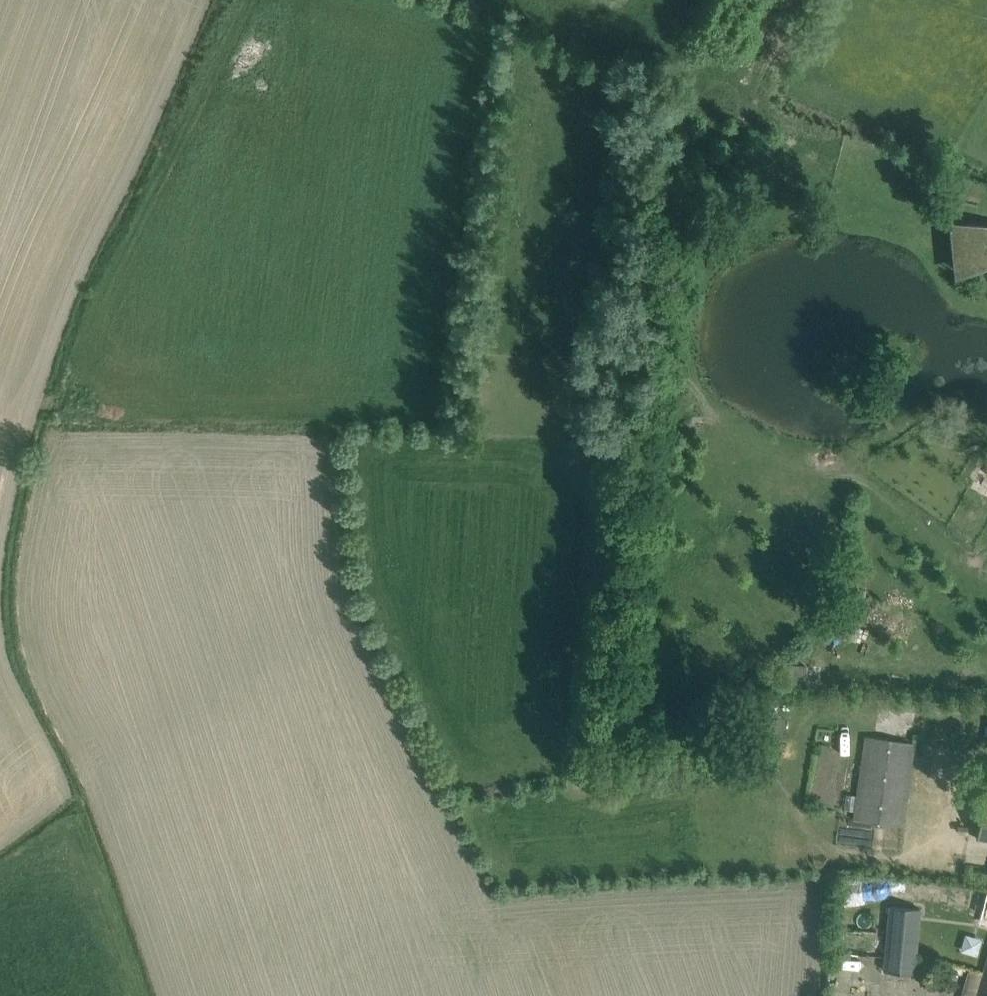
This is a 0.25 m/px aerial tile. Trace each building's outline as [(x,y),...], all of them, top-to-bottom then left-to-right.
[(956,222),(961,274),(986,265),(986,226),(956,222)] [(866,736),(854,820),(902,827),(914,743),(874,737),(866,736)] [(986,839),(986,805),(983,804),(978,838),(986,839)] [(920,909),(891,906),(884,970),(914,973),(920,909)] [(977,995),(986,995),(986,962),(977,995)]
